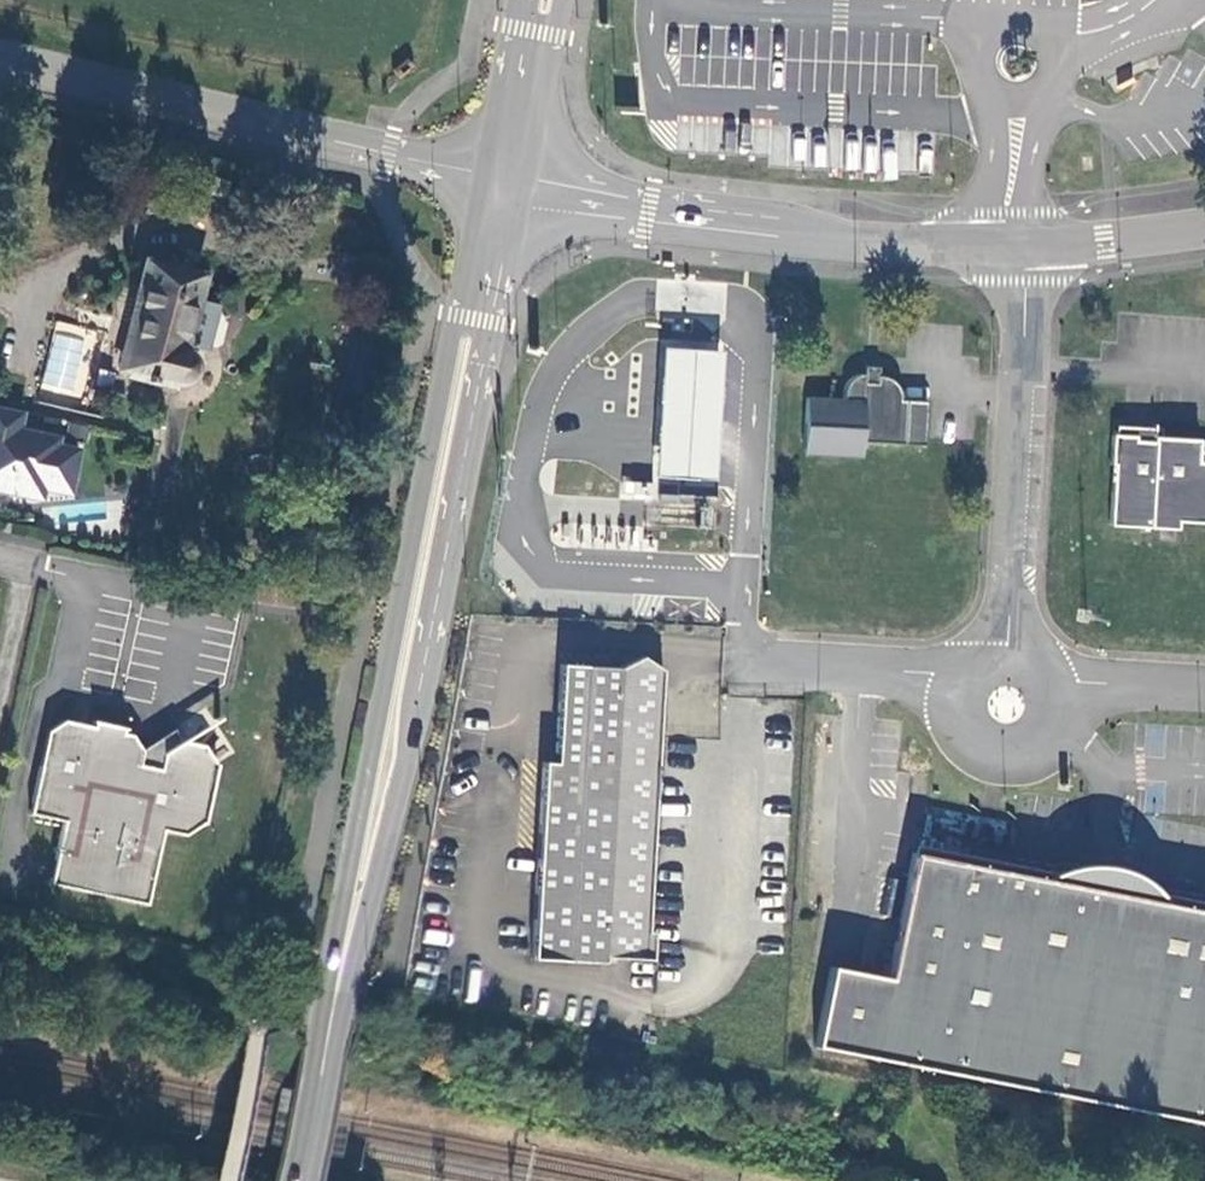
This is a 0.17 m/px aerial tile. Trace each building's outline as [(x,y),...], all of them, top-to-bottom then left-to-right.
[(136,331),(126,378),(175,389),(182,380),(185,373),(186,365),(184,356),(185,351),(206,356),(217,310),(196,305),(201,280),(144,267),(130,330),(136,331)] [(53,323),(42,389),(81,396),(93,330),(53,323)] [(727,350),(666,347),(663,411),(659,477),(720,481),(724,414),(727,350)] [(872,375),(879,376),(879,368),(872,367),(866,367),(865,375),(872,375)] [(872,375),(865,375),(860,376),(855,378),(852,380),(849,383),(846,388),(845,391),(844,399),(807,397),(804,456),(861,459),(861,443),(924,446),(927,400),(900,399),(898,389),(892,381),(887,378),(879,376),(872,375)] [(22,411),(0,406),(0,490),(39,499),(42,488),(67,494),(77,450),(55,445),(57,438),(18,429),(22,411)] [(1154,444),(1154,438),(1155,426),(1119,424),(1119,437),(1137,438),(1137,443),(1146,443),(1154,444)] [(1200,440),(1154,438),(1154,444),(1146,443),(1137,443),(1137,438),(1119,437),(1113,436),(1112,466),(1115,467),(1113,525),(1180,528),(1180,521),(1204,522),(1204,461),(1199,461),(1200,440)] [(622,666),(562,663),(556,762),(543,761),(533,957),(604,961),(604,957),(656,962),(657,931),(651,929),(665,669),(644,655),(622,666)] [(65,826),(52,888),(149,909),(165,834),(185,838),(203,826),(215,767),(203,749),(181,744),(163,756),(164,758),(161,773),(141,769),(143,755),(133,739),(126,738),(127,732),(94,725),(93,731),(65,725),(49,735),(31,818),(65,826)] [(815,1046),(1201,1122),(1204,1102),(1204,911),(1157,901),(1051,880),(914,853),(888,977),(831,966),(815,1046)] [(1051,876),(1051,880),(1157,901),(1158,898),(1151,889),(1142,881),(1074,867),(1062,871),(1051,876)]
